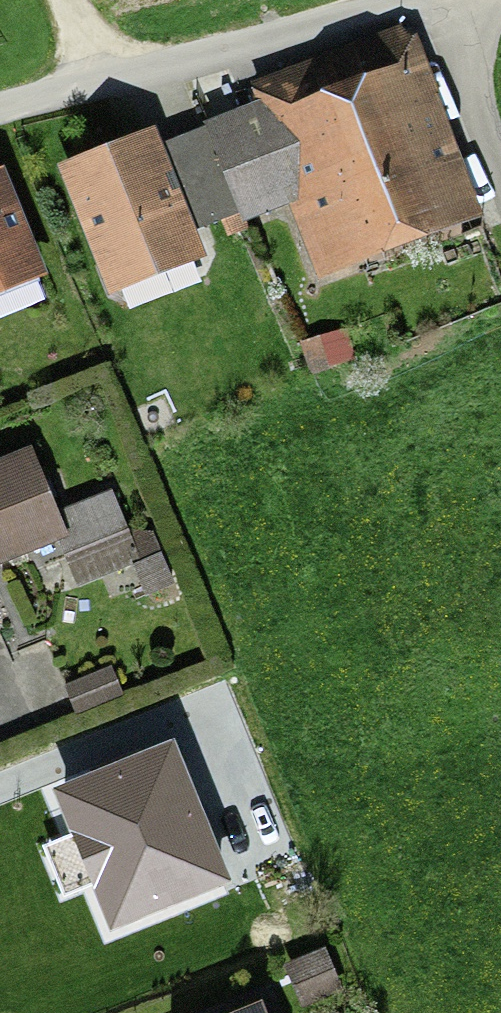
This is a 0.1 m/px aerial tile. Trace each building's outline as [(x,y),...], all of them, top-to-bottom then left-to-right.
[(294,199),(321,272),(486,210),(414,16),(249,76),(256,94),(206,112),(209,121),(245,217),(248,216),(294,199)] [(108,287),(206,250),(197,225),(164,137),(157,117),(58,154),(108,287)] [(252,225),(248,216),(245,217),(209,121),(164,137),(197,225),(224,215),(231,233),(252,225)] [(50,267),(4,159),(0,161),(0,288),(50,267)] [(347,324),(301,338),(312,372),(357,358),(347,324)] [(58,534),(78,583),(132,561),(145,593),(176,580),(152,521),(130,530),(111,484),(61,505),(33,438),(0,452),(0,557),(58,534)] [(112,661),(65,681),(78,710),(125,690),(112,661)] [(231,873),(174,729),(53,777),(74,829),(43,841),(64,893),(94,881),(110,921),(231,873)] [(341,987),(324,945),(286,960),(302,1002),(341,987)] [(210,1012),(272,1012),(264,992),(210,1012)]
